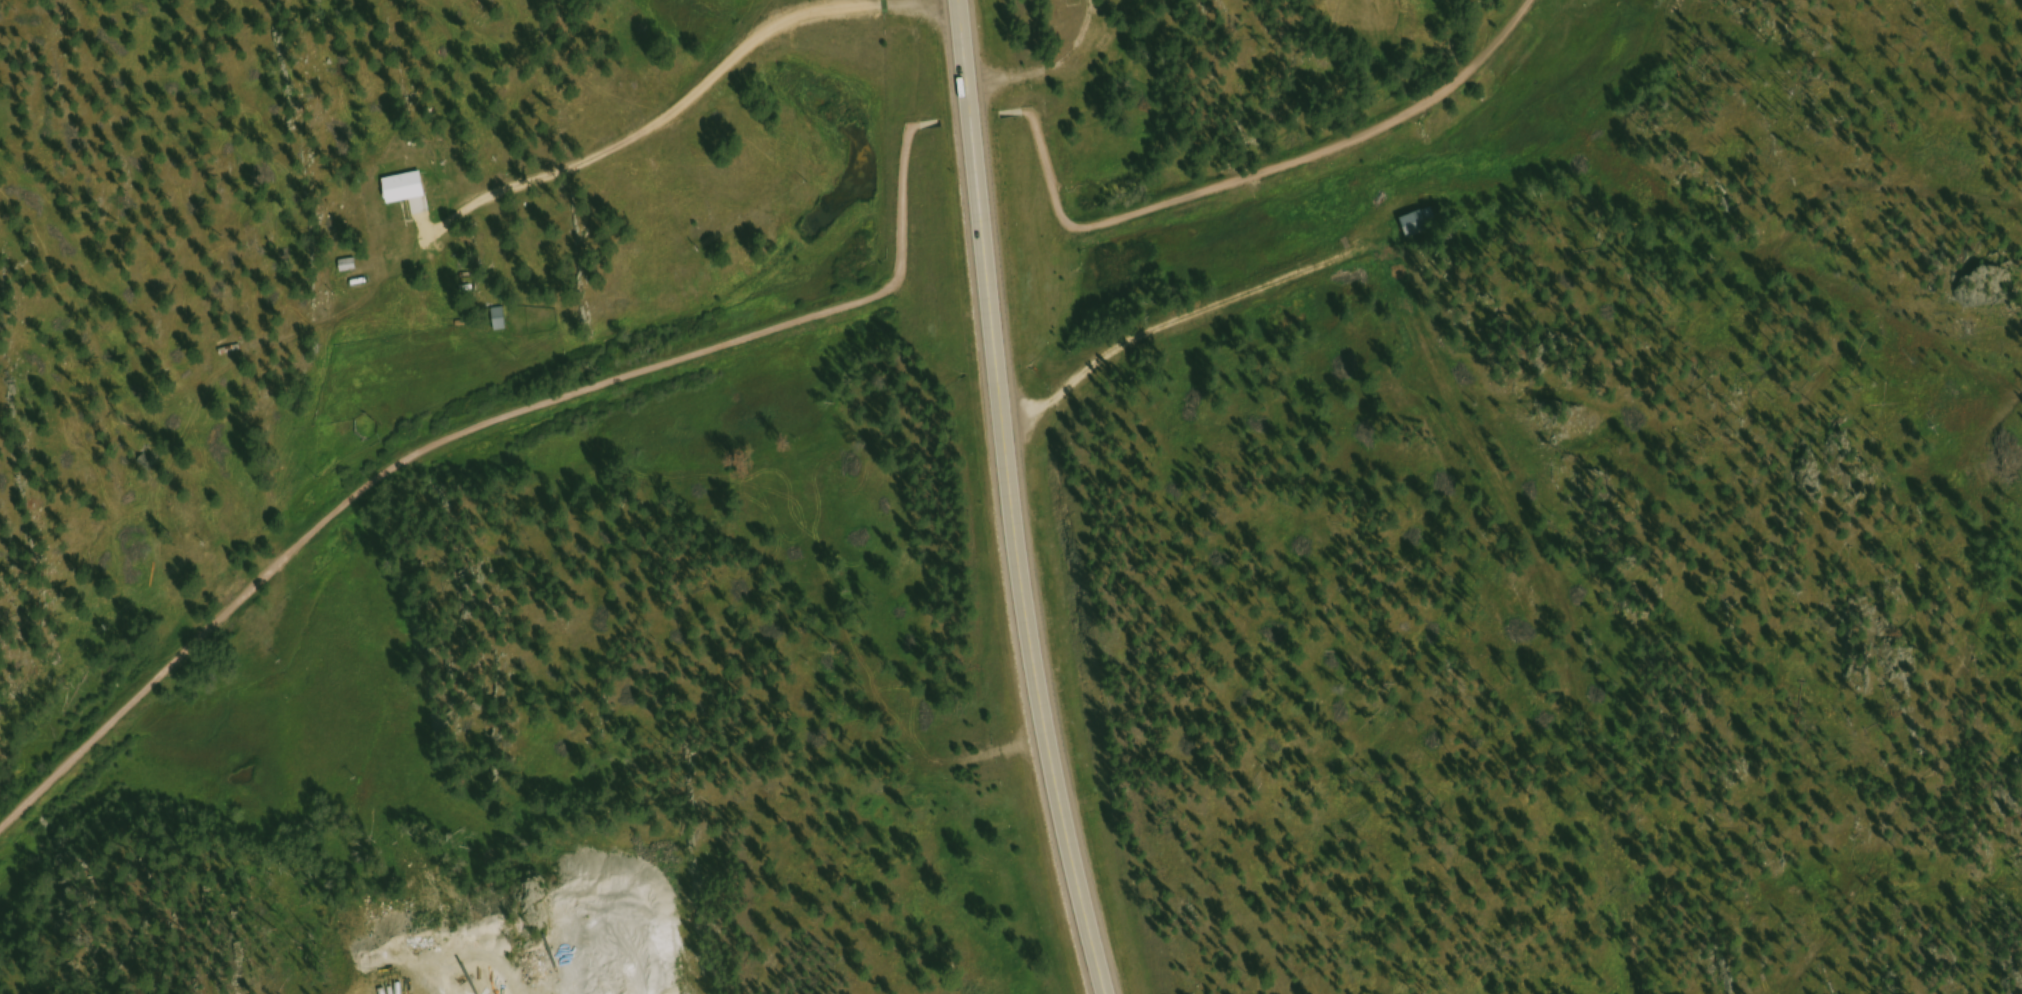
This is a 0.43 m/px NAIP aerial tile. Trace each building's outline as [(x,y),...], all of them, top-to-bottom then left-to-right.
[(389,207),(428,201),(423,175),(385,182),(389,207)] [(1404,223),(1413,243),(1442,229),(1433,209),(1404,223)] [(342,275),(359,274),(358,262),(342,262),(342,275)] [(497,334),(509,333),(506,310),(495,311),(497,334)]
